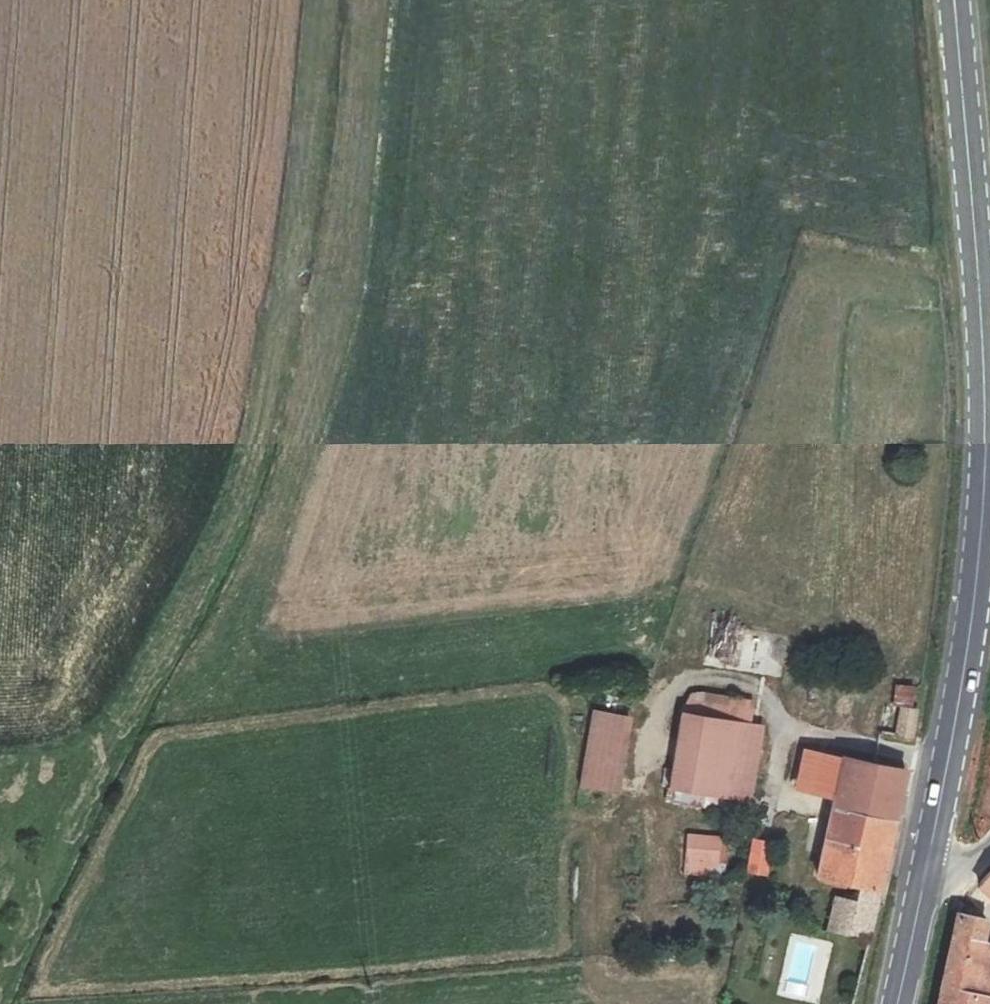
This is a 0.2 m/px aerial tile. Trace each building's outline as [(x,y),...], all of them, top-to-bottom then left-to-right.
[(891,732),(911,732),(913,724),(917,700),(896,696),(891,732)] [(625,716),(593,710),(579,788),(612,793),(625,716)] [(767,730),(686,720),(676,793),(758,801),(767,730)] [(844,789),(851,761),(806,757),(803,788),(844,789)] [(851,761),(844,789),(826,870),(861,885),(856,907),(852,930),(871,934),(905,765),(851,761)] [(725,875),(726,834),(686,834),(685,875),(725,875)] [(978,884),(989,895),(989,872),(978,884)] [(856,907),(837,903),(832,927),(852,930),(856,907)] [(980,944),(985,922),(982,917),(957,912),(937,1003),(988,1003),(989,999),(989,1000),(989,946),(980,944)] [(816,1003),(818,1003),(832,946),(791,936),(776,994),(816,1003)]
